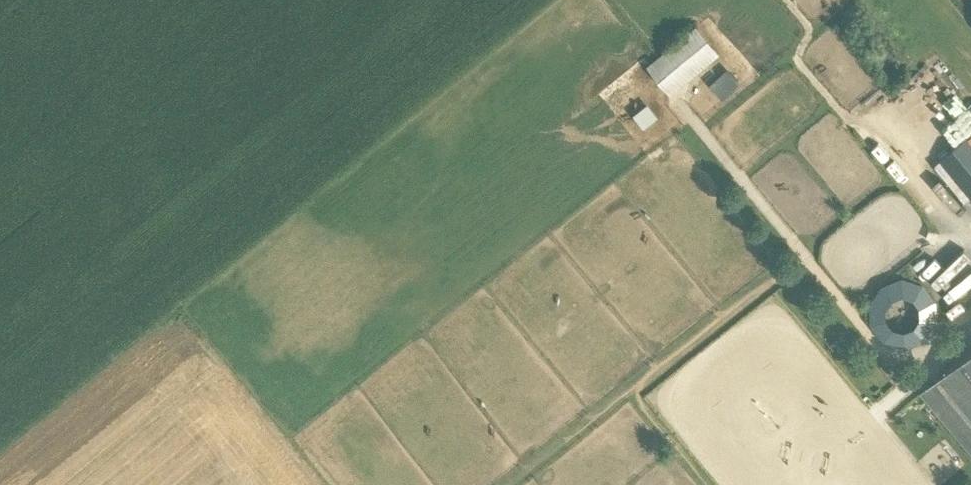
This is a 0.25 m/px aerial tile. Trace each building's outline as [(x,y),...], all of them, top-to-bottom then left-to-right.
[(674,98),(721,60),(698,34),(653,73),(674,98)] [(642,127),(655,116),(640,100),(628,111),(642,127)] [(970,198),(970,149),(959,136),(934,161),(970,198)] [(926,283),(962,253),(953,242),(917,272),(926,283)] [(935,342),(932,283),(869,286),(872,345),(935,342)] [(924,387),(970,444),(970,349),(924,387)]
